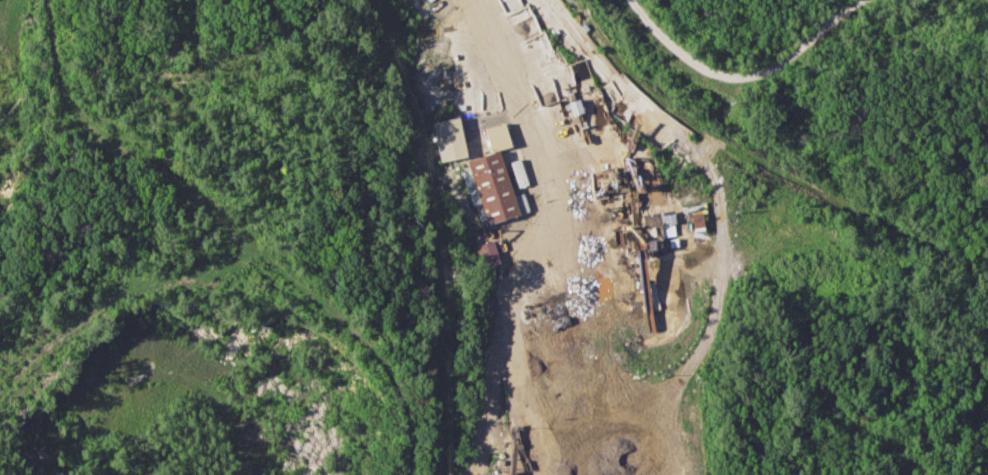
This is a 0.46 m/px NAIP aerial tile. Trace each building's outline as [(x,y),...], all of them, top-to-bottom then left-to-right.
[(439,161),(465,156),(458,116),(432,122),(439,161)] [(489,150),(509,146),(505,123),(485,126),(489,150)] [(462,170),(478,223),(489,220),(489,222),(528,211),(522,192),(511,195),(498,150),(466,160),(468,168),(462,170)] [(498,265),(494,240),(474,243),(478,269),(498,265)]
